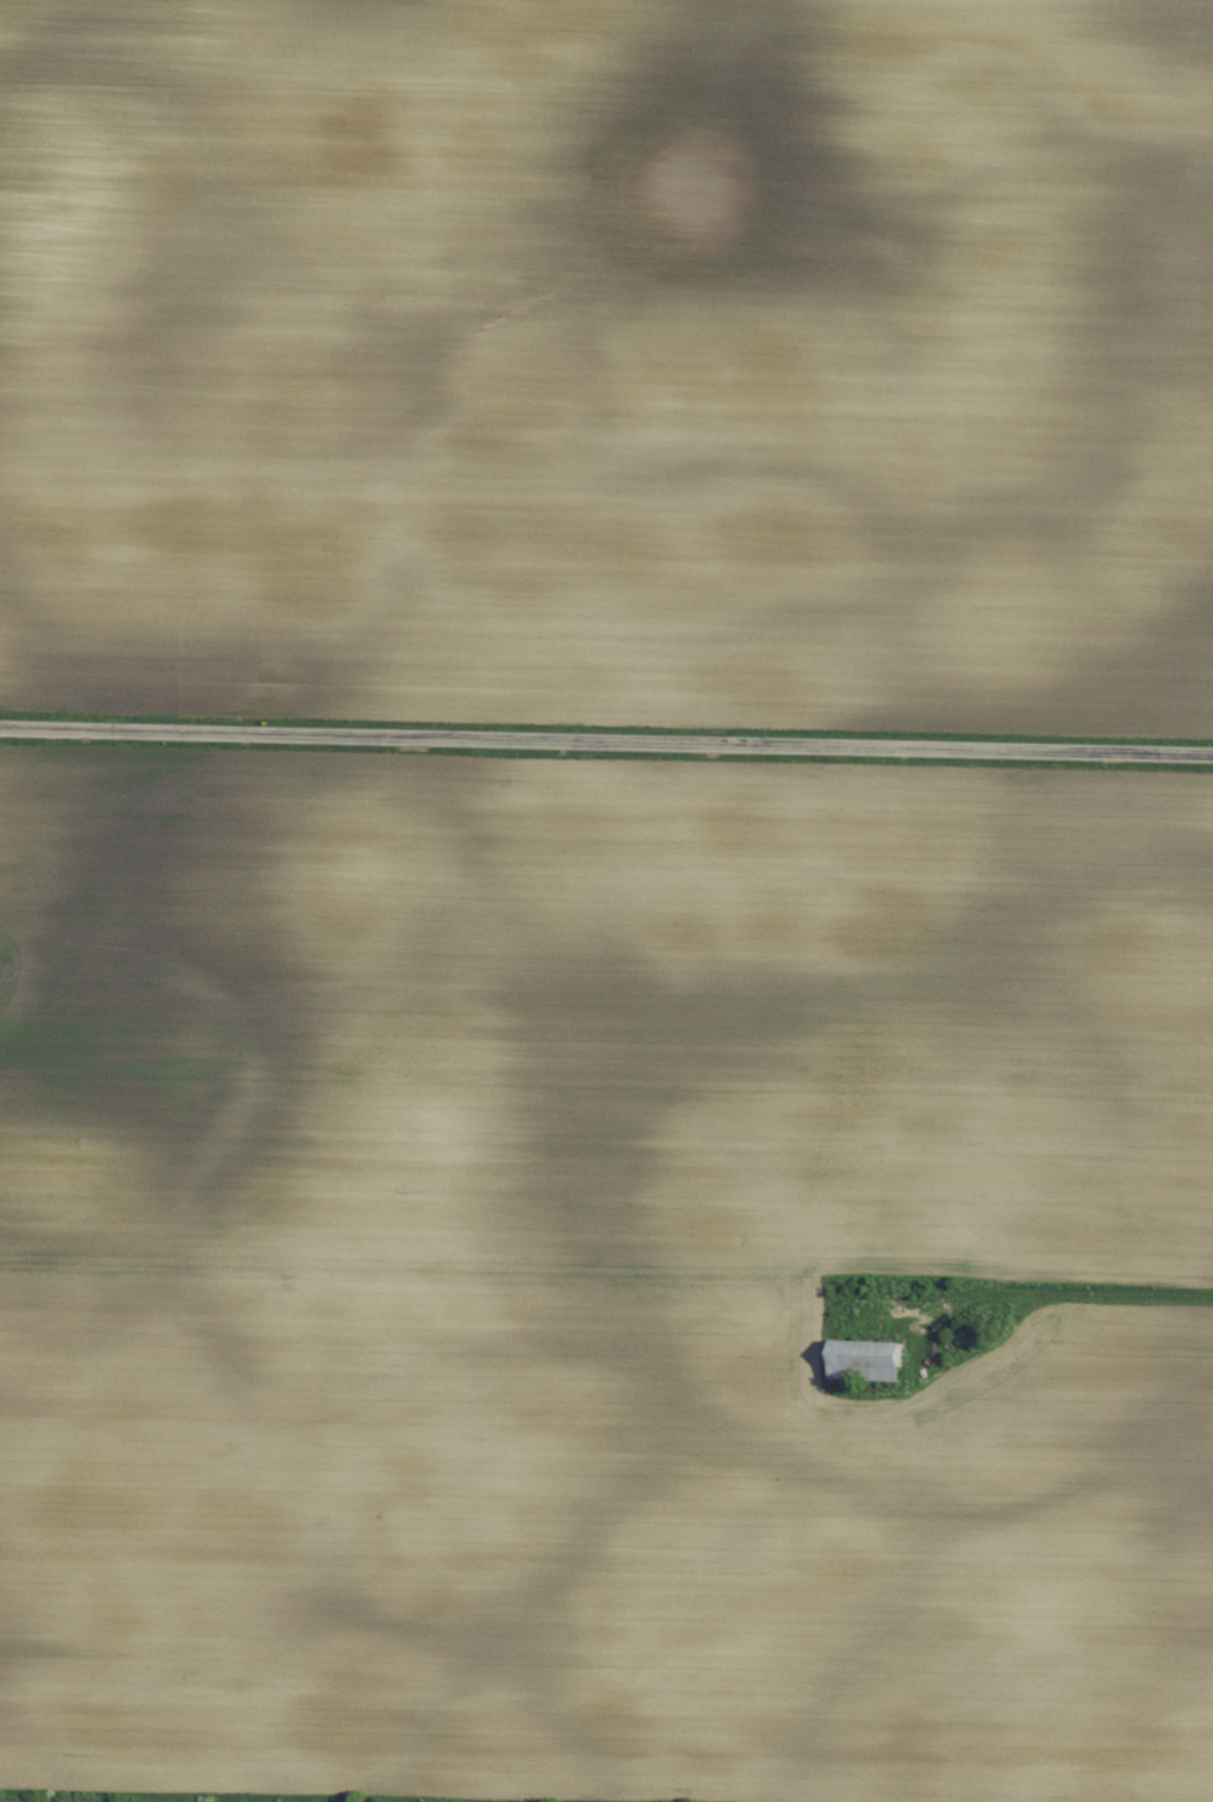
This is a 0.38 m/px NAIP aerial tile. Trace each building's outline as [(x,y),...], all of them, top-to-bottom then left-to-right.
[(909,1338),(836,1336),(835,1376),(908,1378),(909,1338)]
